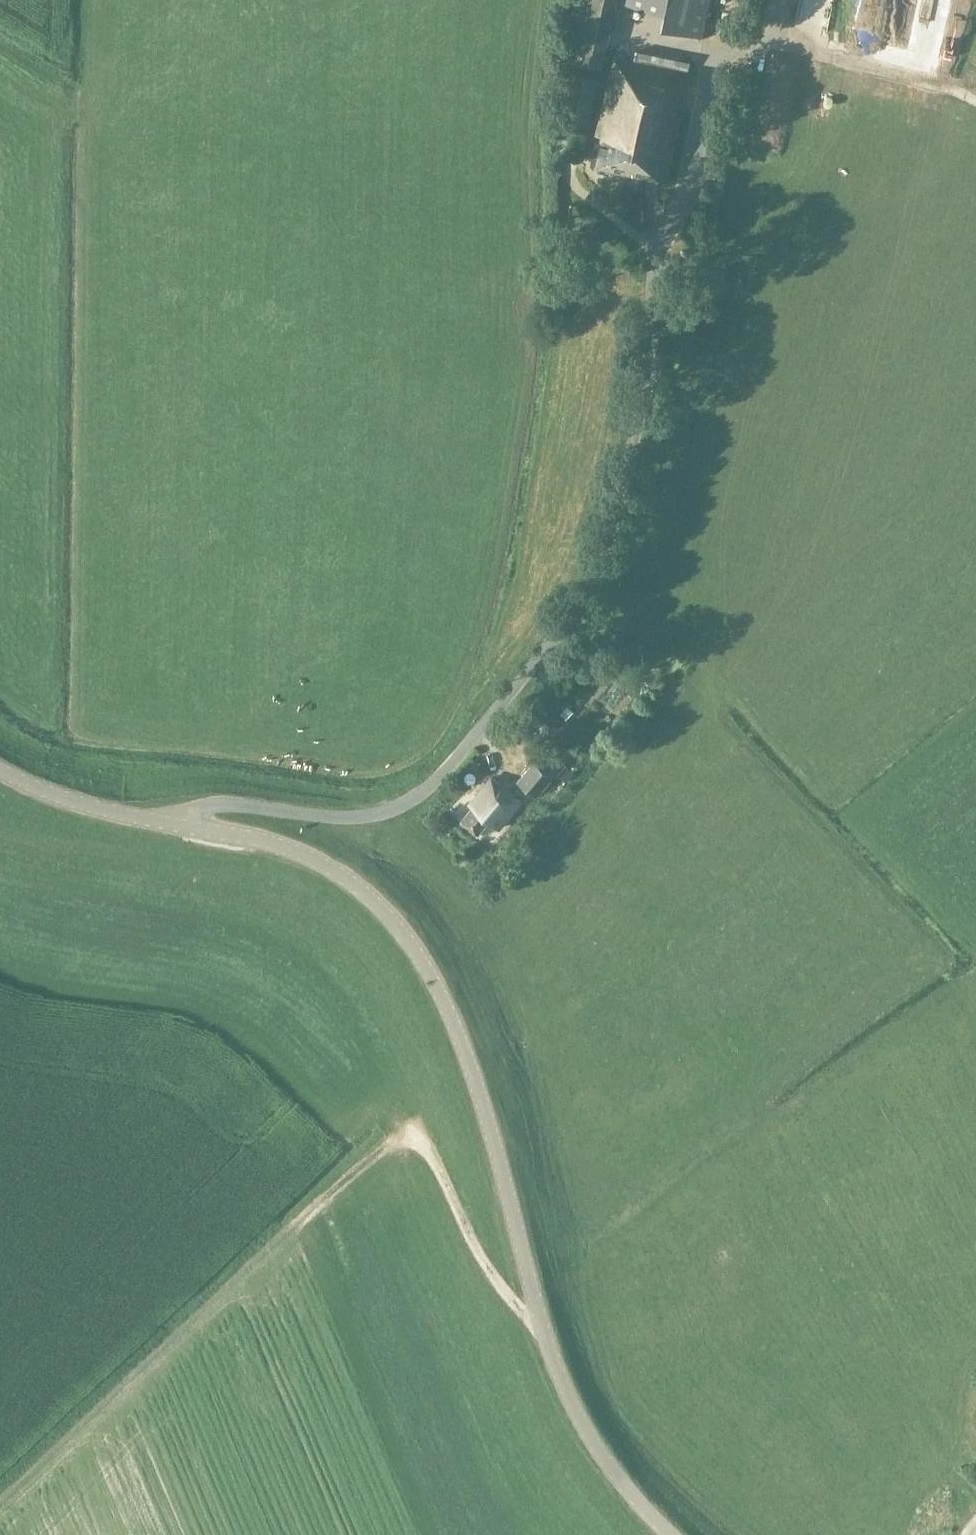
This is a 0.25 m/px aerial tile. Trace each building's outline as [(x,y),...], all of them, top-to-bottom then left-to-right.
[(561,56),(602,65),(617,0),(574,0),(561,56)] [(692,27),(694,19),(704,21),(709,0),(627,0),(627,4),(665,12),(663,20),(692,27)] [(596,143),(591,166),(664,183),(690,71),(616,55),(598,135),(602,136),(600,144),(596,143)] [(761,82),(763,144),(781,144),(779,81),(761,82)] [(534,762),(517,781),(535,797),(552,777),(534,762)] [(476,803),(461,820),(477,833),(489,820),(499,828),(521,802),(492,777),(472,800),(476,803)] [(293,849),(296,839),(278,832),(274,842),(293,849)]
